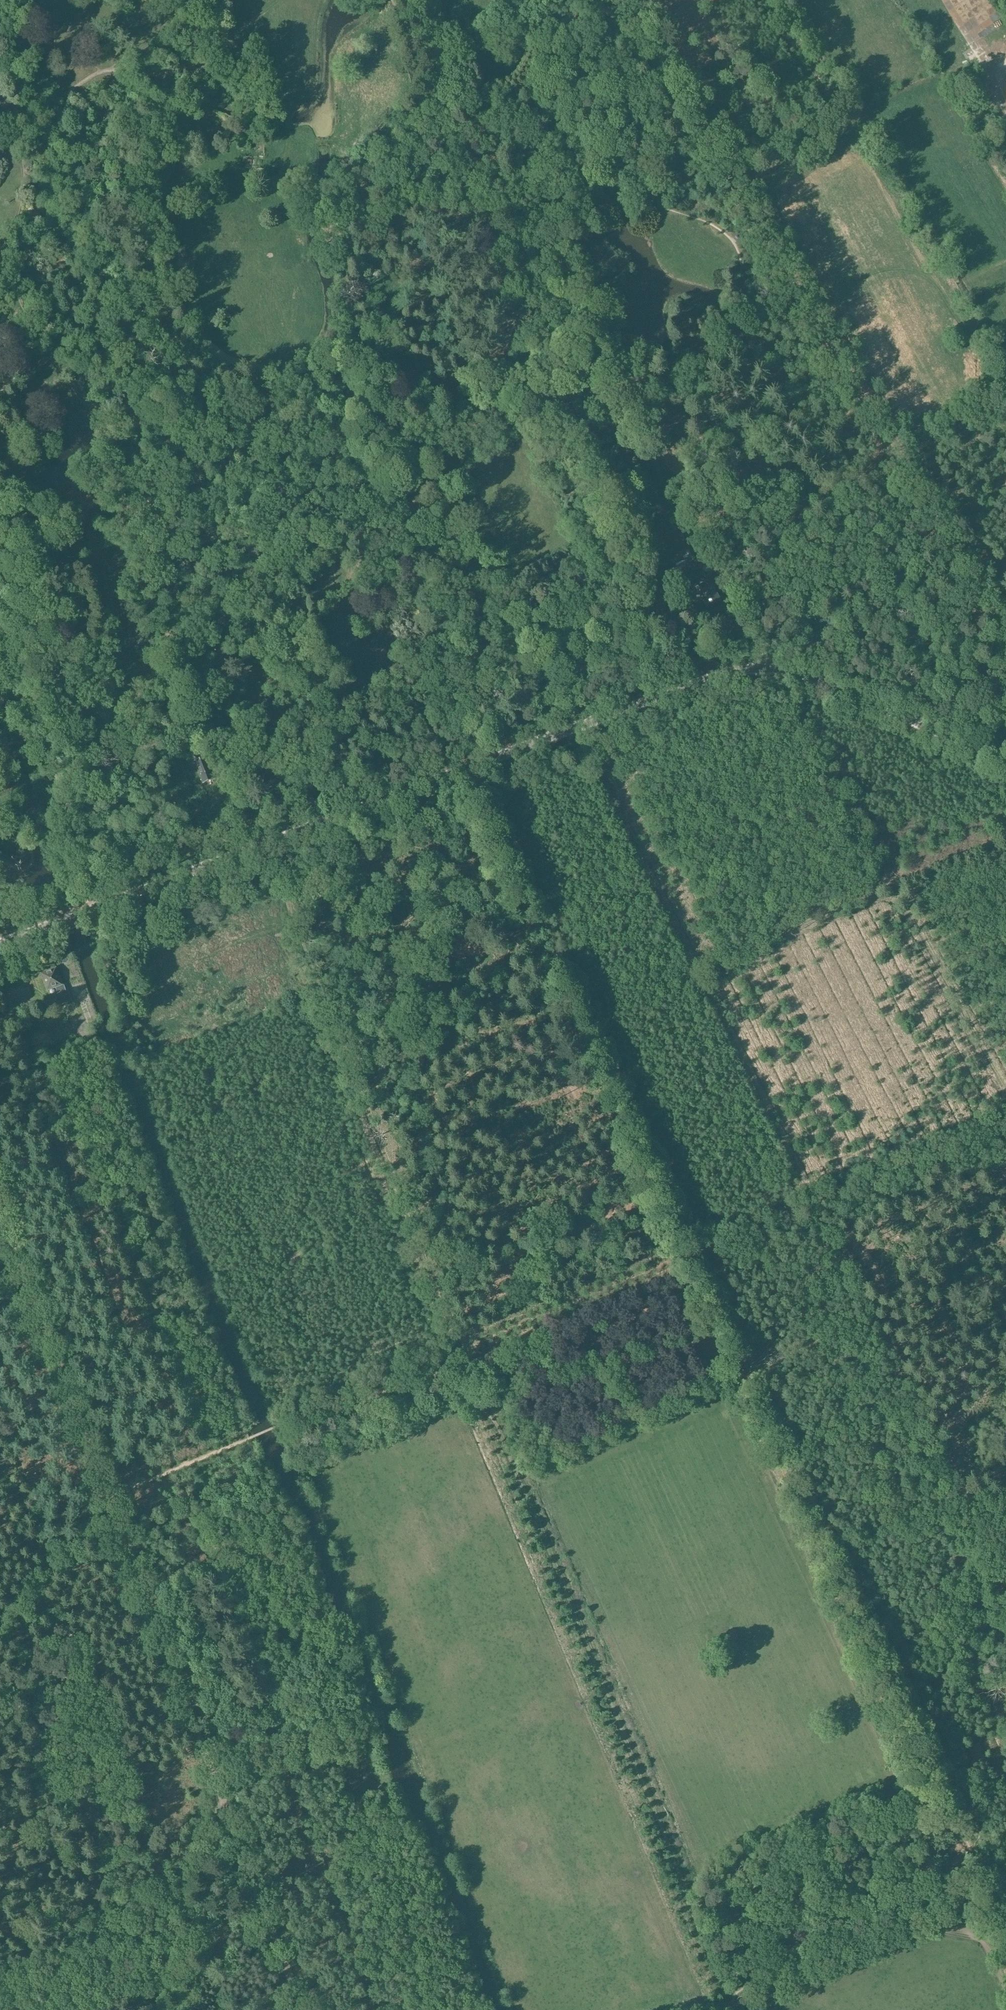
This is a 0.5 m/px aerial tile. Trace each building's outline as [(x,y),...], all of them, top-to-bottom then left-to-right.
[(192,103),(207,103),(207,88),(192,88),(192,103)] [(247,170),(263,169),(262,158),(246,159),(247,170)] [(701,593),(707,604),(718,599),(712,587),(709,582),(698,587),(701,593)] [(192,755),(198,752),(192,734),(183,738),(185,744),(188,743),(192,755)] [(204,783),(214,779),(206,757),(203,759),(201,754),(195,756),(197,761),(195,761),(204,783)] [(62,1005),(69,1003),(64,992),(66,991),(64,984),(62,984),(56,968),(42,974),(48,990),(56,987),(59,994),(58,994),(62,1005)]
